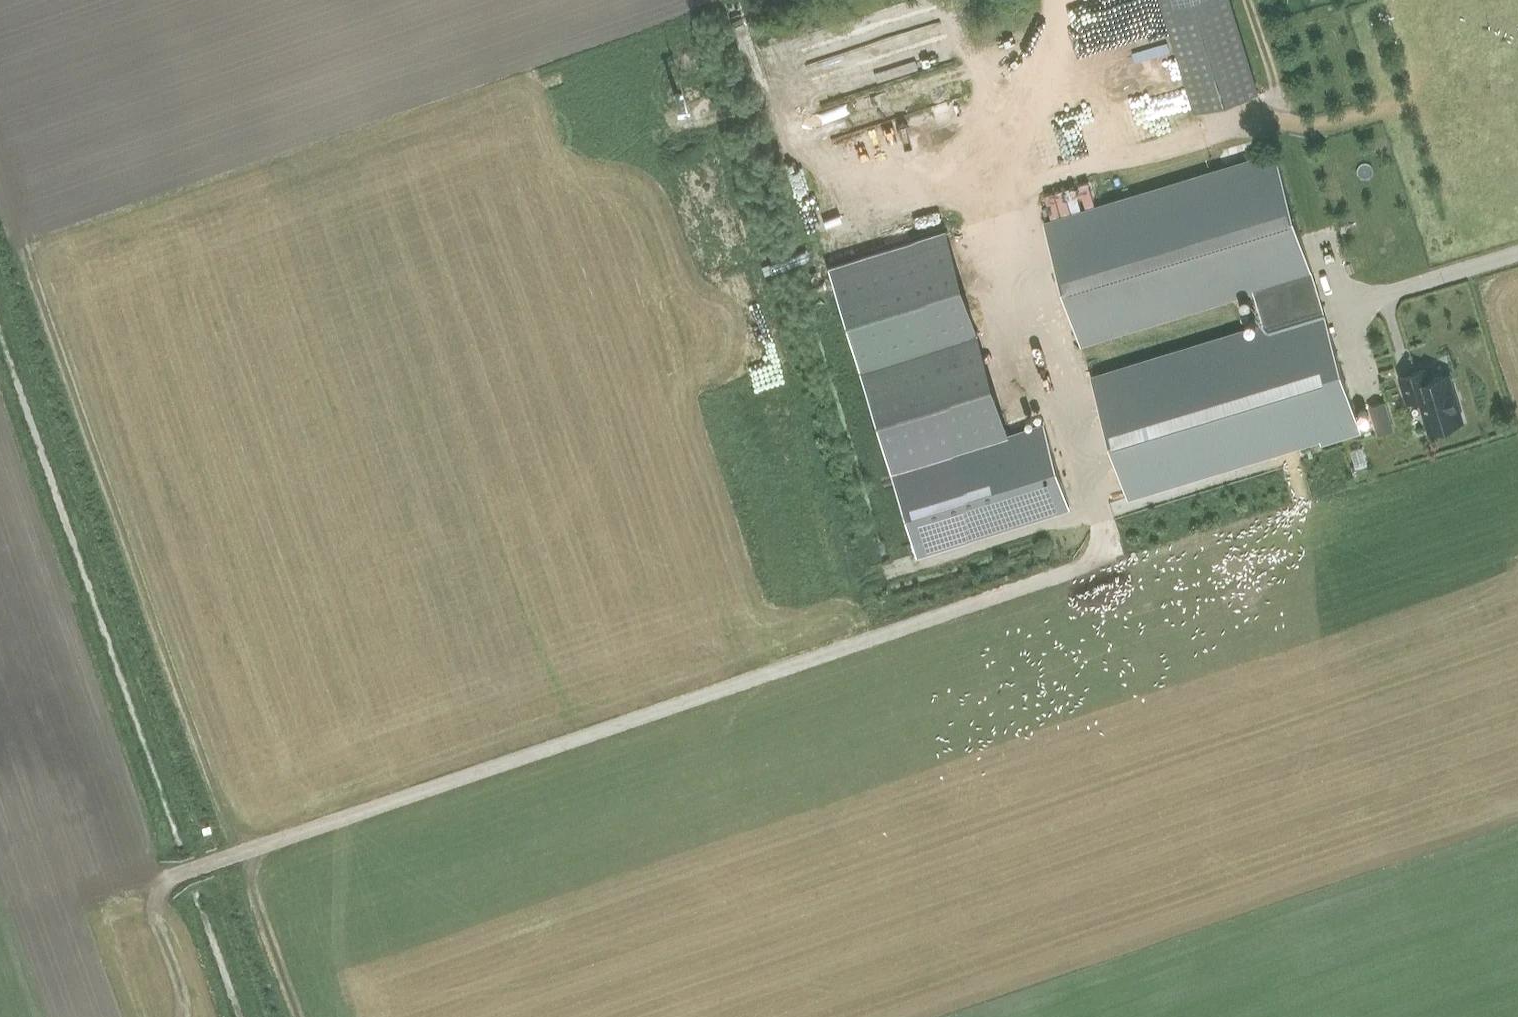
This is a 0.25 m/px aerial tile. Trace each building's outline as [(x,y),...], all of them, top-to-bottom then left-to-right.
[(1142,32),(1133,0),(1069,0),(1065,1),(1068,13),(1076,11),(1090,64),(1104,60),(1103,56),(1133,48),(1129,36),(1142,32)] [(1259,92),(1231,0),(1160,0),(1195,112),(1259,92)] [(1276,157),(1046,227),(1082,345),(1254,292),(1312,274),(1276,157)] [(1265,327),(1092,379),(1127,494),(1319,436),(1321,443),(1361,431),(1313,274),(1254,292),(1265,327)] [(1426,369),(1400,376),(1407,401),(1421,397),(1431,430),(1462,421),(1448,375),(1429,381),(1426,369)] [(1393,430),(1385,402),(1368,407),(1377,435),(1393,430)] [(916,551),(1069,505),(1045,426),(892,473),(916,551)] [(1351,450),(1356,468),(1368,465),(1363,447),(1351,450)]
